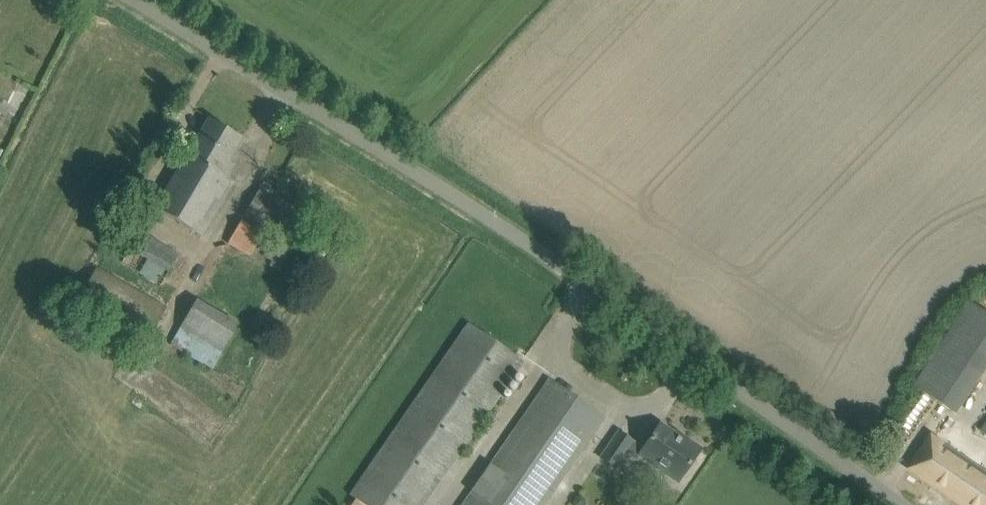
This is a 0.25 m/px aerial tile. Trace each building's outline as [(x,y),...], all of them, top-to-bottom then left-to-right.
[(209,119),(199,136),(156,209),(202,237),(223,199),(234,182),(225,177),(227,174),(222,171),(241,138),(209,119)] [(295,247),(302,236),(312,219),(260,188),(243,216),(295,247)] [(251,255),(280,272),(293,249),(241,219),(226,244),(249,257),(251,255)] [(160,286),(178,254),(140,232),(121,263),(160,286)] [(212,369),(238,323),(196,299),(170,345),(212,369)] [(916,386),(957,413),(985,369),(985,311),(972,302),(916,386)] [(349,497),(362,504),(424,504),(523,361),(468,323),(349,497)] [(604,417),(603,416),(601,419),(548,383),(550,379),(549,379),(463,504),(545,504),(604,417)] [(678,481),(689,465),(700,449),(684,437),(682,440),(660,424),(643,448),(619,431),(601,458),(615,468),(626,452),(637,460),(640,455),(678,481)] [(932,436),(911,468),(965,504),(985,504),(985,473),(932,436)]
